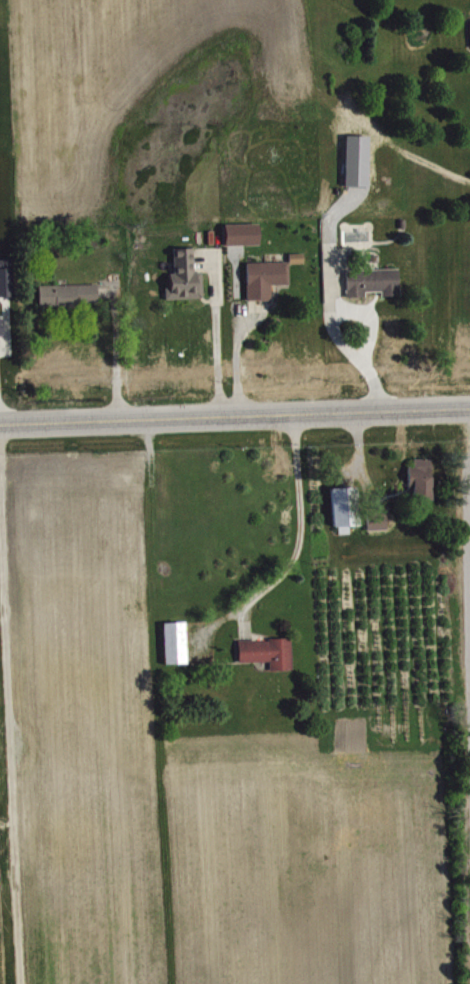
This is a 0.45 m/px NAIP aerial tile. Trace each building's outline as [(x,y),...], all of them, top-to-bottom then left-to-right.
[(262,245),(261,224),(227,225),(228,246),(262,245)] [(205,273),(197,273),(196,248),(176,249),(177,274),(172,274),(173,287),(168,287),(168,300),(206,299),(205,273)] [(16,297),(15,266),(12,266),(12,261),(0,261),(0,297),(16,297)] [(274,285),(292,285),(292,262),(249,263),(250,301),(274,300),(274,285)] [(349,270),(350,298),(368,297),(368,292),(384,292),(384,297),(402,296),(402,269),(349,270)] [(101,306),(100,285),(41,286),(42,307),(101,306)] [(411,468),(412,502),(435,501),(434,459),(416,460),(417,468),(411,468)] [(335,528),(359,527),(357,487),(334,488),(335,528)] [(369,513),(370,531),(389,530),(388,512),(369,513)] [(167,664),(190,664),(188,623),(166,623),(167,664)] [(242,663),(272,662),(272,671),(295,670),(294,639),(241,641),(242,663)]
